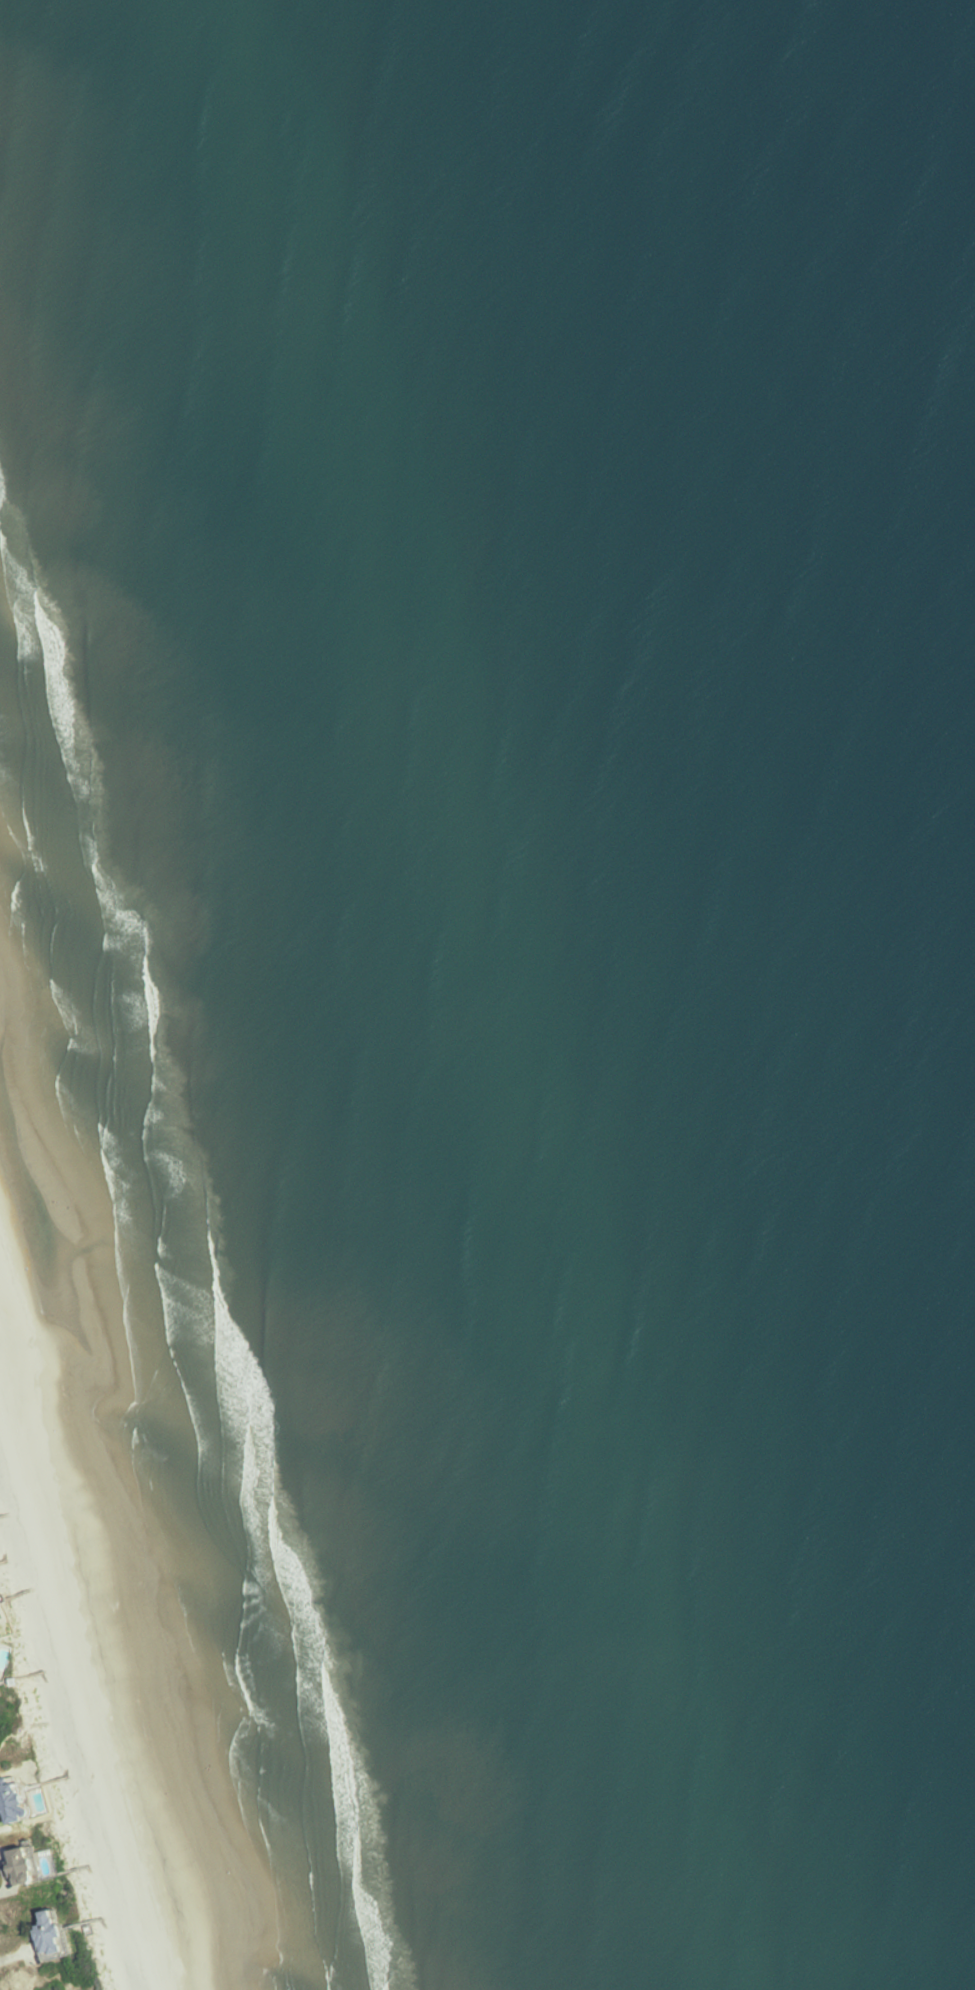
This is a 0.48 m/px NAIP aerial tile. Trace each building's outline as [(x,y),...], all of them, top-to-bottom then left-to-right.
[(18,1786),(16,1779),(4,1783),(16,1826),(40,1820),(30,1783),(18,1786)] [(18,1851),(19,1885),(46,1884),(46,1850),(18,1851)] [(48,1913),(49,1959),(72,1958),(70,1912),(48,1913)]
